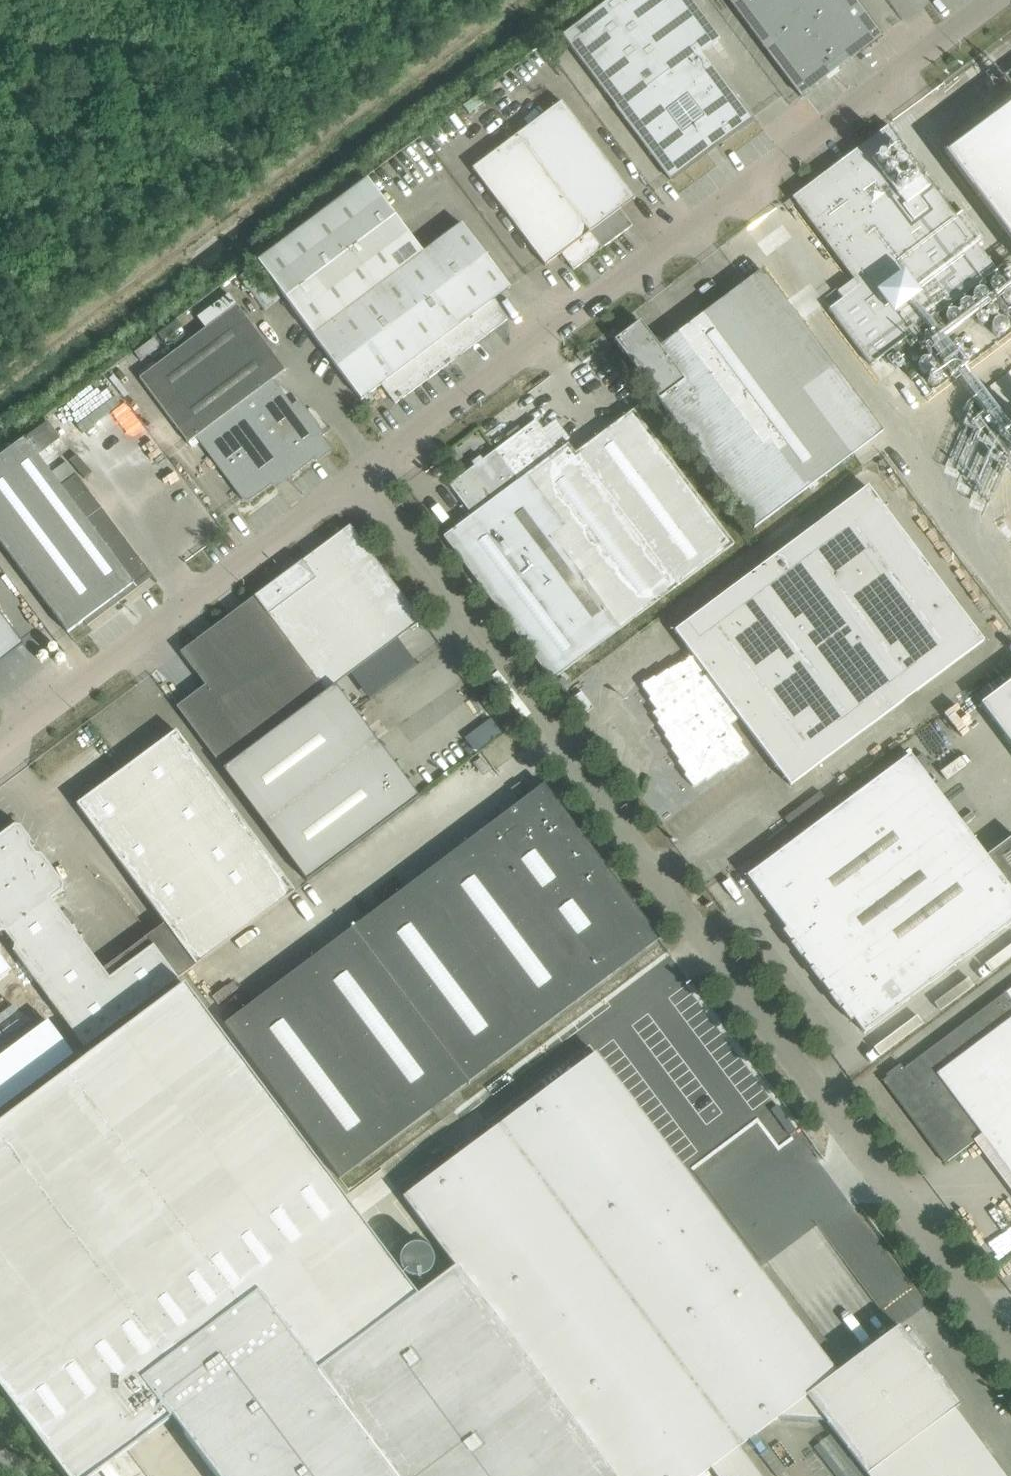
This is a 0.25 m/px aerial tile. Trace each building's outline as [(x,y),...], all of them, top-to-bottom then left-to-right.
[(562,35),(670,178),(669,179),(670,180),(686,169),(685,167),(695,156),(699,159),(723,141),(720,137),(734,130),(736,131),(751,120),(751,119),(732,95),(698,49),(717,34),(691,0),(609,0),(562,35)] [(828,76),(881,36),(854,0),(728,0),(798,94),(800,97),(804,94),(828,76)] [(561,101),(516,135),(602,248),(632,225),(620,209),(635,198),(632,196),(561,101)] [(946,153),(1010,240),(1010,105),(946,153)] [(888,125),(791,198),(792,198),(853,280),(837,292),(842,299),(829,309),(871,365),(997,270),(977,245),(984,240),(962,211),(955,216),(888,126),(888,125)] [(602,248),(516,135),(471,168),(545,266),(561,254),(573,270),(579,265),(602,248)] [(410,152),(390,166),(395,173),(415,159),(410,152)] [(395,403),(494,329),(507,319),(493,301),(510,288),(509,287),(461,223),(422,253),(367,179),(258,262),(361,399),(381,385),(395,403)] [(256,264),(239,277),(264,311),(282,298),(256,264)] [(640,321),(614,341),(755,528),(883,432),(761,270),(659,347),(640,321)] [(206,329),(140,379),(188,443),(196,437),(242,499),(249,500),(271,483),(272,483),(273,478),(283,470),(288,477),(313,457),(316,460),(330,450),(321,437),(324,435),(324,434),(298,400),(292,405),(273,380),(285,370),(229,295),(198,319),(206,329)] [(998,308),(984,317),(981,311),(971,318),(961,302),(940,315),(943,320),(944,320),(952,333),(971,321),(985,343),(1010,327),(998,308)] [(177,320),(157,334),(163,342),(183,328),(177,320)] [(154,342),(135,356),(141,364),(160,350),(154,342)] [(590,356),(585,349),(584,349),(584,348),(583,349),(577,353),(576,354),(577,355),(582,362),(590,356)] [(912,470),(1010,601),(1010,395),(912,470)] [(510,439),(495,450),(508,468),(511,466),(515,472),(522,468),(527,474),(527,475),(565,526),(552,535),(622,628),(676,587),(733,545),(633,410),(575,453),(568,443),(558,450),(535,420),(520,431),(517,428),(507,436),(510,439)] [(48,423),(25,439),(37,455),(60,438),(48,423)] [(0,457),(0,542),(68,633),(83,621),(148,573),(149,572),(77,476),(61,488),(51,474),(37,455),(25,439),(0,457)] [(472,515),(443,536),(443,537),(551,681),(622,628),(552,535),(565,526),(527,475),(527,474),(522,468),(515,472),(511,466),(508,468),(495,450),(449,485),(472,515)] [(867,487),(674,631),(693,657),(682,665),(679,664),(669,672),(666,670),(656,678),(654,677),(643,685),(642,687),(650,698),(649,700),(662,719),(658,721),(657,724),(665,734),(664,737),(672,747),(671,750),(678,760),(677,763),(685,773),(684,776),(692,786),(694,787),(705,780),(707,781),(722,770),(724,771),(735,763),(737,764),(748,757),(749,754),(741,744),(742,741),(730,725),(739,718),(790,786),(982,642),(867,487)] [(242,606),(238,609),(309,704),(335,685),(421,621),(349,525),(324,544),(285,574),(242,606)] [(229,615),(180,652),(205,685),(176,707),(223,769),(309,704),(238,609),(229,615)] [(9,627),(23,646),(23,645),(0,615),(0,634),(9,627)] [(980,704),(1010,745),(1010,681),(980,704)] [(335,685),(309,704),(223,769),(306,881),(418,797),(335,685)] [(582,692),(572,698),(572,699),(584,714),(584,715),(593,708),(582,692)] [(473,729),(480,743),(500,733),(494,720),(473,729)] [(77,805),(166,925),(148,939),(153,946),(109,978),(51,899),(62,891),(63,885),(41,855),(36,854),(29,845),(30,840),(20,826),(14,825),(0,836),(0,932),(7,933),(15,944),(14,952),(84,1048),(295,892),(176,731),(77,805)] [(786,928),(782,931),(850,1021),(854,1018),(864,1032),(1010,921),(1010,842),(990,858),(912,753),(747,876),(786,928)] [(519,782),(511,789),(517,798),(526,791),(519,782)] [(582,836),(577,829),(543,785),(224,1024),(340,1179),(659,938),(649,925),(639,912),(633,904),(582,836)] [(10,971),(0,958),(0,978),(10,971)] [(64,1475),(93,1475),(147,1437),(172,1418),(143,1380),(258,1294),(317,1374),(418,1296),(184,985),(0,1123),(0,1390),(64,1475)] [(882,1080),(944,1163),(981,1136),(1010,1175),(1010,992),(905,1071),(900,1064),(885,1075),(886,1077),(882,1080)] [(48,1020),(27,1036),(54,1072),(75,1056),(48,1020)] [(27,1036),(7,1052),(33,1087),(54,1072),(27,1036)] [(0,1057),(0,1086),(12,1103),(33,1087),(7,1052),(0,1057)] [(403,1197),(456,1267),(612,1475),(699,1475),(710,1467),(717,1475),(760,1475),(738,1447),(777,1417),(836,1373),(595,1053),(403,1197)] [(12,1103),(0,1086),(0,1112),(12,1103)] [(317,1374),(393,1475),(612,1475),(456,1267),(418,1296),(317,1374)] [(143,1380),(172,1418),(215,1475),(393,1475),(317,1374),(258,1294),(143,1380)] [(867,1475),(1003,1475),(953,1409),(959,1405),(898,1326),(836,1373),(777,1417),(826,1421),(867,1475)]
